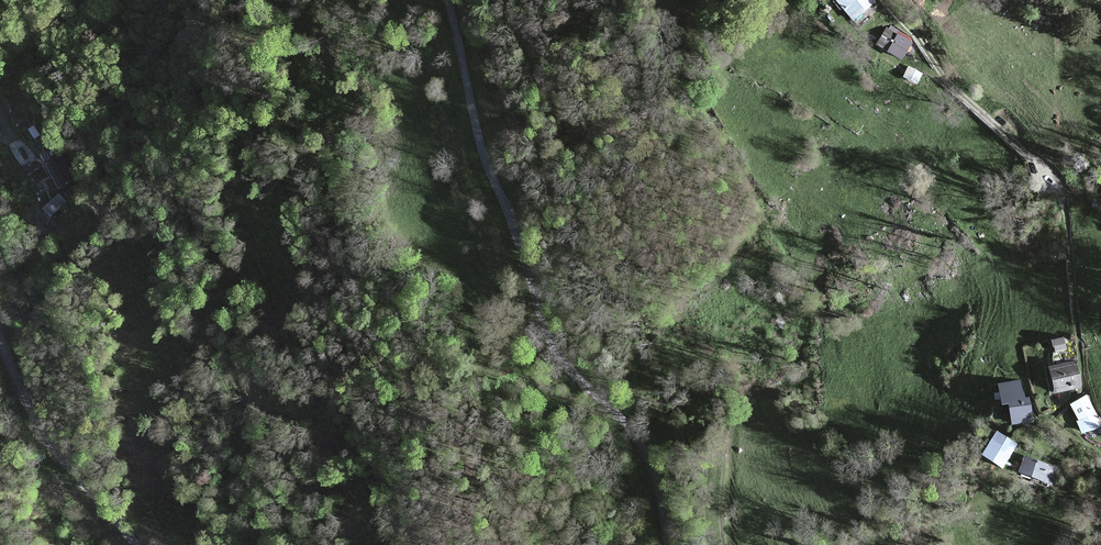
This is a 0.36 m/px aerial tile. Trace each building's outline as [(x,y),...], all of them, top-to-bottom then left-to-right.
[(871,0),(839,0),(853,17),(872,1),(871,0)] [(878,45),(888,51),(897,35),(887,29),(878,45)] [(902,59),(911,43),(897,35),(888,51),(902,59)] [(921,73),(909,67),(904,76),(916,83),(921,73)] [(73,176),(63,156),(51,162),(61,182),(73,176)] [(42,206),(50,213),(64,198),(56,190),(42,206)] [(1075,362),(1051,367),(1056,391),(1080,386),(1075,362)] [(1019,381),(1000,384),(1003,403),(1010,402),(1014,423),(1032,419),(1028,398),(1022,399),(1019,381)] [(1087,397),(1072,404),(1080,421),(1078,422),(1083,433),(1100,425),(1087,397)] [(1016,444),(997,433),(984,454),(1003,466),(1016,444)] [(1057,468),(1026,457),(1021,472),(1051,483),(1057,468)]
